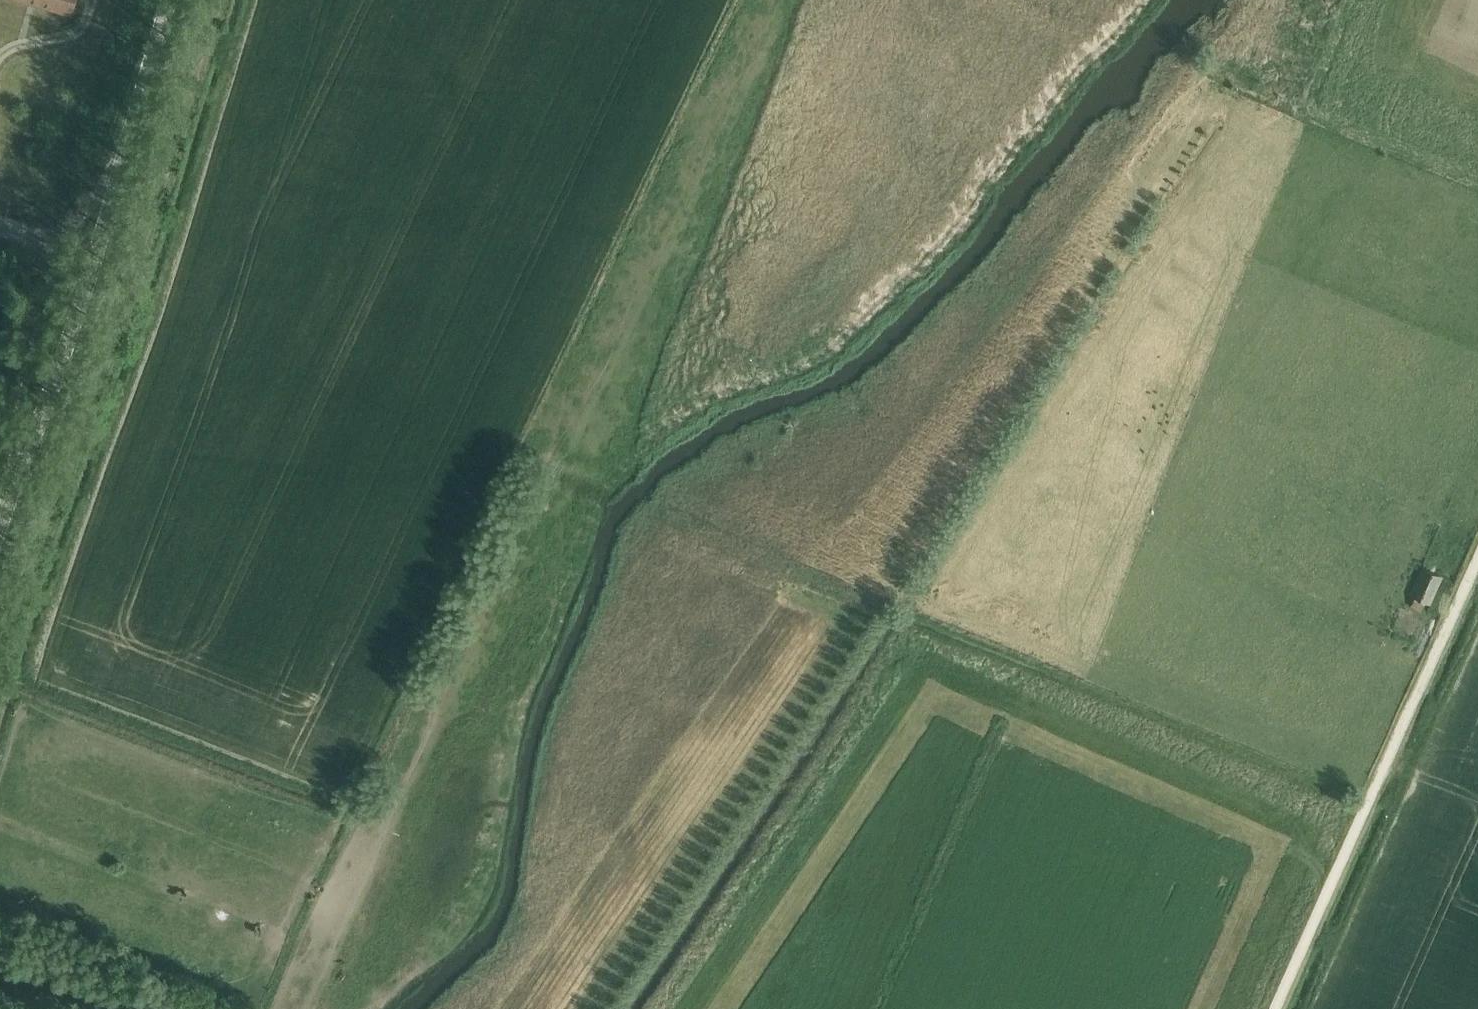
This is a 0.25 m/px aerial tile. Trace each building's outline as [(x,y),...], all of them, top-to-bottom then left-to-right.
[(73,14),(77,0),(28,0),(73,14)] [(1415,597),(1426,603),(1431,605),(1443,577),(1422,568),(1410,595),(1415,597)] [(1426,603),(1415,597),(1411,607),(1422,612),(1426,603)]
